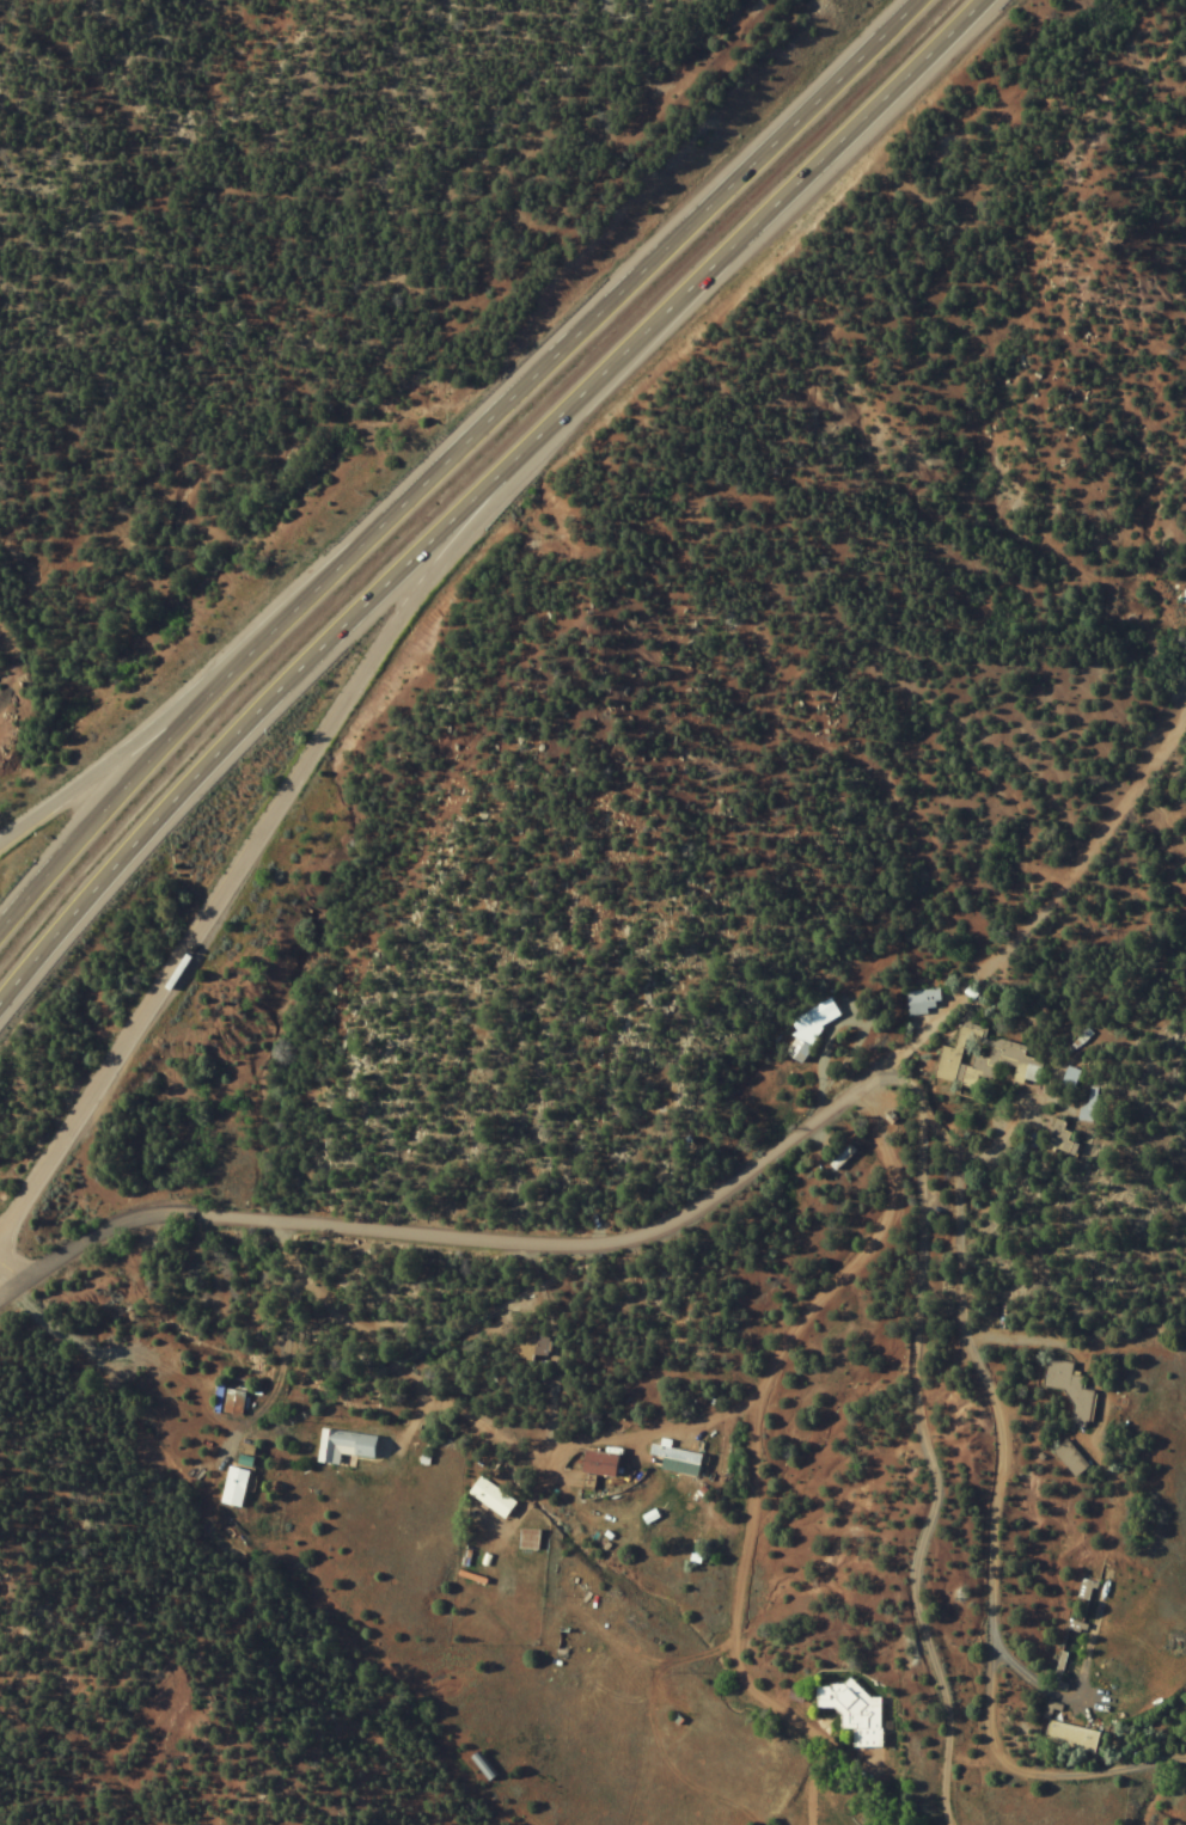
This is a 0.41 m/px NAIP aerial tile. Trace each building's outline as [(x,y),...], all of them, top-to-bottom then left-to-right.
[(906,991),(906,1014),(939,1014),(939,991),(906,991)] [(835,1009),(828,998),(789,1021),(796,1032),(835,1009)] [(1042,1060),(1024,1055),(1026,1044),(958,1027),(953,1049),(941,1046),(934,1077),(991,1092),(998,1063),(1014,1067),(1011,1077),(1036,1083),(1042,1060)] [(784,1054),(799,1064),(810,1049),(795,1038),(784,1054)] [(1061,1085),(1073,1088),(1078,1071),(1066,1067),(1061,1085)] [(1053,1143),(1066,1140),(1062,1123),(1050,1125),(1053,1143)] [(853,1151),(847,1145),(829,1165),(835,1171),(853,1151)] [(516,1357),(548,1357),(548,1336),(516,1336),(516,1357)] [(1042,1386),(1071,1389),(1067,1420),(1089,1422),(1093,1391),(1081,1390),(1082,1376),(1070,1375),(1071,1362),(1045,1359),(1042,1386)] [(373,1460),(375,1436),(319,1430),(315,1463),(338,1466),(339,1456),(373,1460)] [(710,1470),(713,1458),(651,1442),(648,1454),(710,1470)] [(616,1454),(582,1451),(579,1473),(613,1477),(616,1454)] [(466,1493),(502,1519),(514,1502),(479,1476),(466,1493)] [(1091,1584),(1081,1582),(1077,1596),(1087,1598),(1091,1584)] [(880,1748),(879,1698),(860,1698),(860,1684),(814,1685),(814,1709),(838,1709),(839,1730),(851,1730),(852,1748),(880,1748)] [(1093,1754),(1098,1733),(1047,1721),(1042,1742),(1093,1754)] [(468,1758),(487,1781),(494,1775),(475,1752),(468,1758)]
